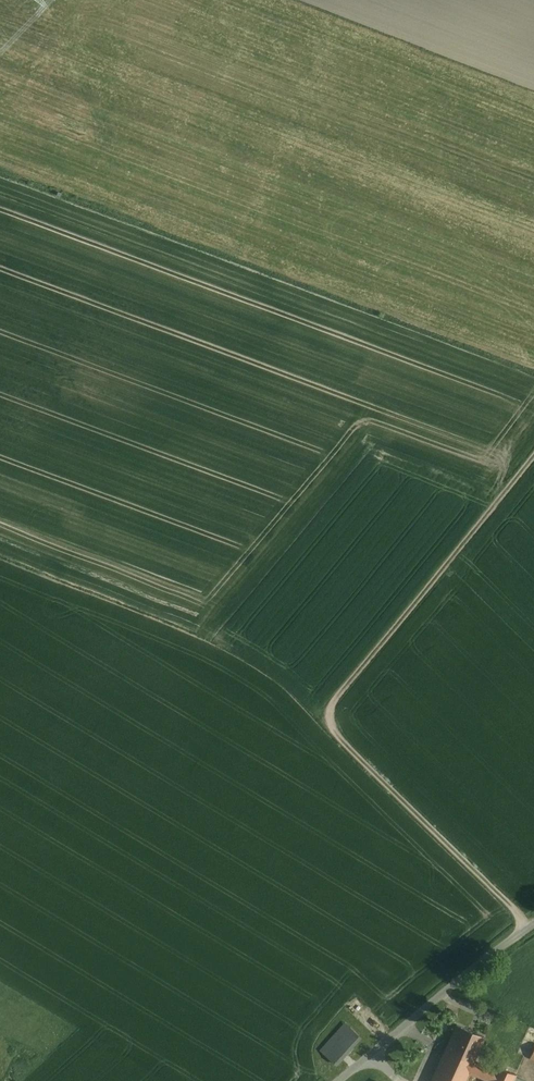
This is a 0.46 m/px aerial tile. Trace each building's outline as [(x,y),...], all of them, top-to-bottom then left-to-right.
[(448,1016),(421,1080),(460,1080),(464,1072),(481,1079),(480,1080),(510,1080),(514,1072),(466,1052),(476,1028),(448,1016)] [(346,1021),(320,1048),(337,1064),(363,1036),(346,1021)]
